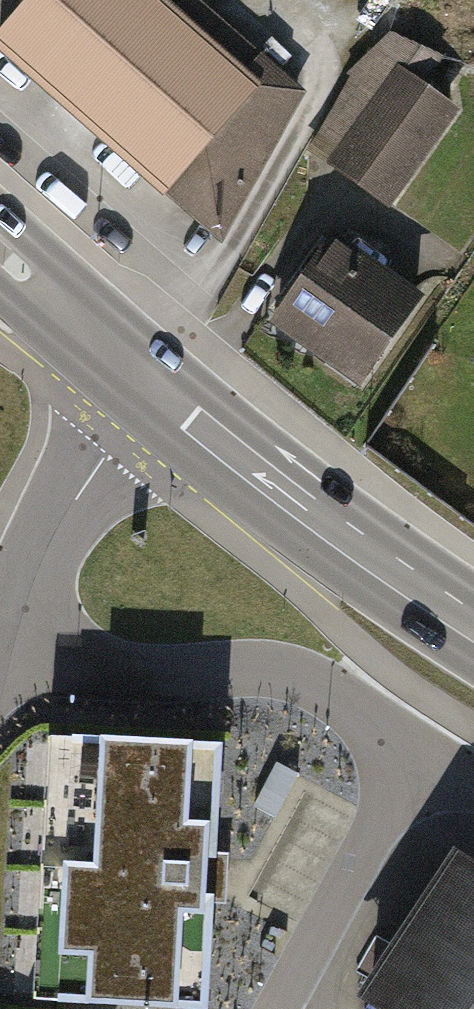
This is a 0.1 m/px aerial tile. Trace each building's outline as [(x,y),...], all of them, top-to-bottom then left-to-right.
[(0,11),(0,56),(209,240),(301,85),(201,0),(10,0),(0,11)] [(299,140),(385,202),(452,103),(418,81),(431,50),(378,31),(338,70),(299,140)] [(324,226),(255,320),(348,388),(417,294),(324,226)] [(21,1006),(69,1008),(210,1008),(226,742),(38,731),(21,1006)] [(460,869),(368,1001),(380,1008),(473,1008),(473,878),(460,869)]
